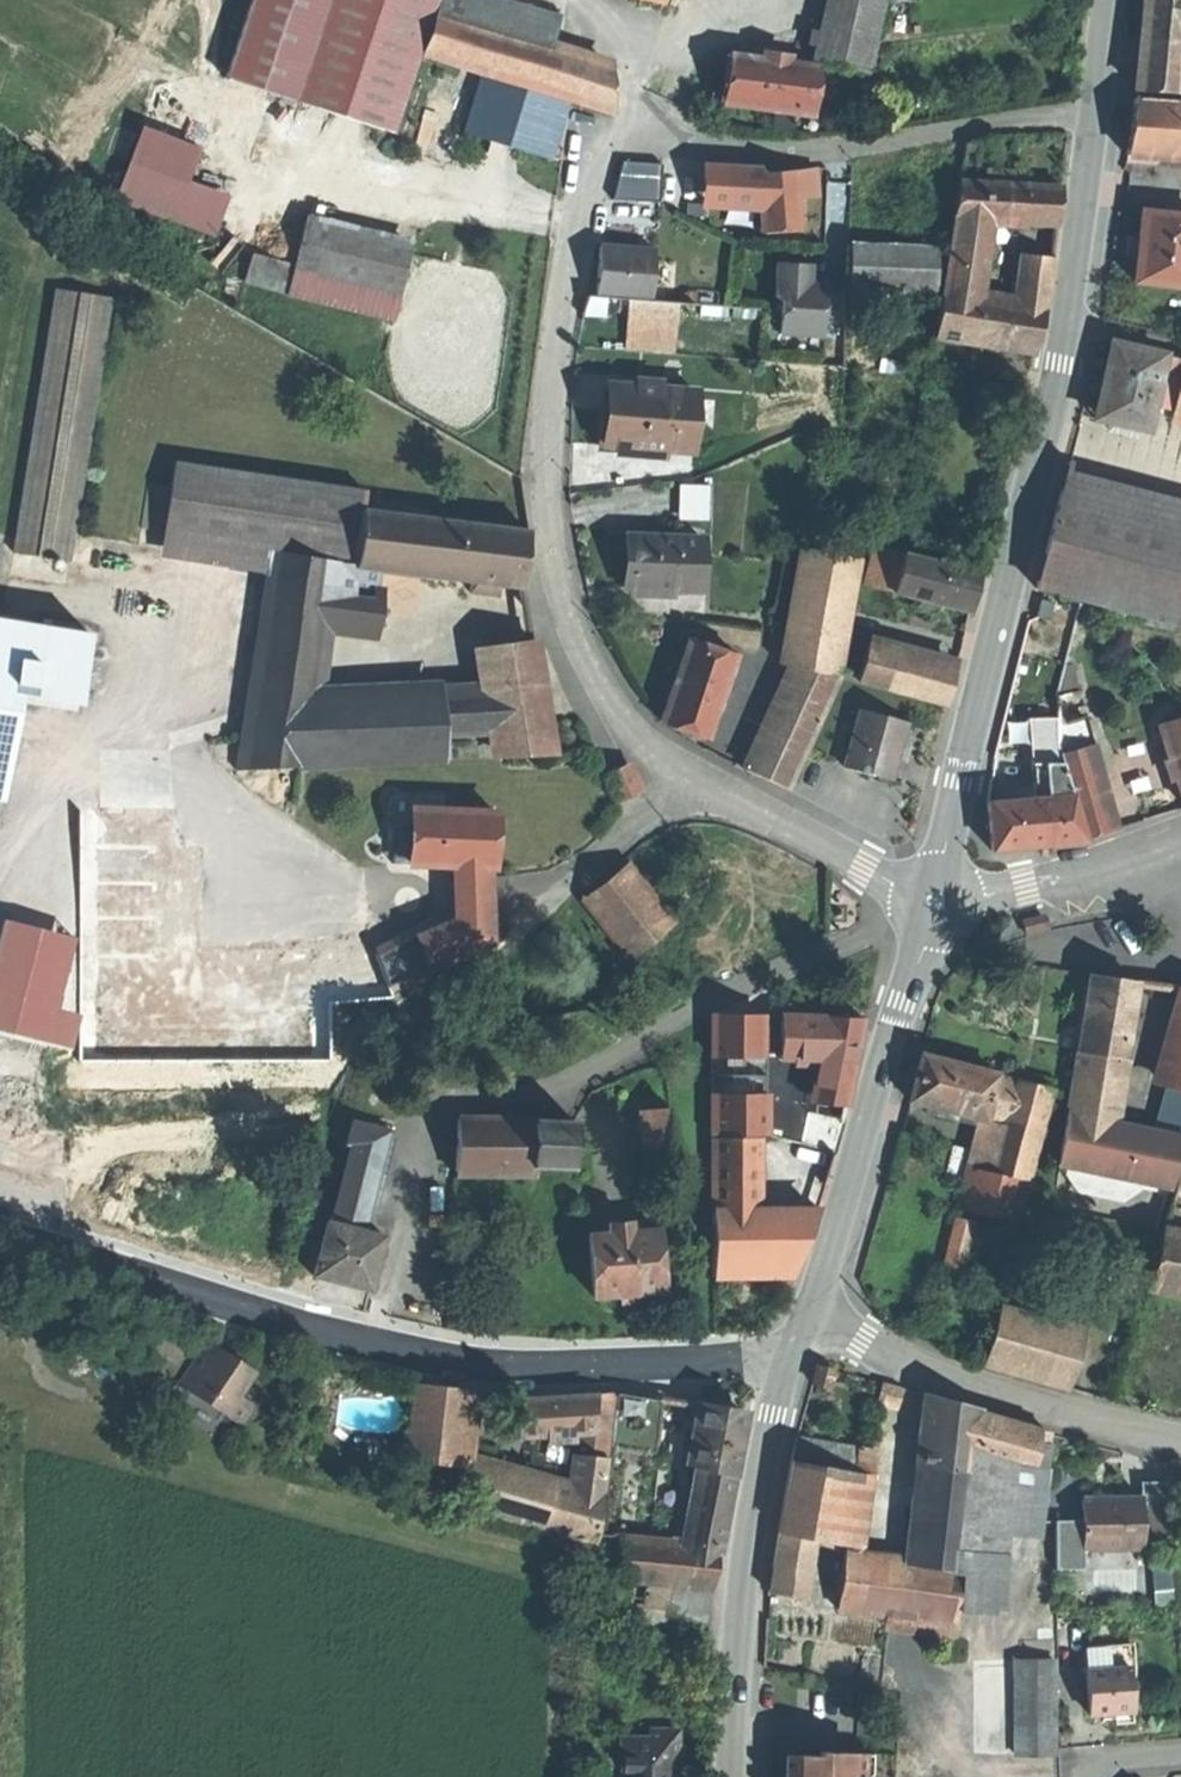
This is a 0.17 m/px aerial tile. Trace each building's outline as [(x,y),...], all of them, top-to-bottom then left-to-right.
[(225,77),(297,101),(331,0),(251,0),(225,77)] [(297,101),(387,132),(431,0),(331,0),(297,101)] [(432,9),(545,46),(555,17),(502,0),(435,0),(432,9)] [(824,19),(878,33),(886,0),(830,0),(824,19)] [(1141,31),(1180,35),(1180,0),(1145,0),(1141,31)] [(545,46),(432,9),(417,51),(483,72),(568,99),(613,113),(613,72),(585,59),(545,46)] [(878,33),(824,19),(815,61),(869,73),(878,33)] [(1141,31),(1139,49),(1137,73),(1156,76),(1157,66),(1177,68),(1180,39),(1180,35),(1141,31)] [(775,61),(730,55),(724,104),(776,111),(793,113),(815,116),(821,68),(775,61)] [(1177,68),(1157,66),(1156,76),(1155,90),(1176,92),(1177,68)] [(568,99),(483,72),(464,132),(550,158),(568,99)] [(1155,90),(1156,76),(1137,73),(1135,89),(1155,90)] [(1134,96),(1126,153),(1180,157),(1180,100),(1134,96)] [(793,113),(776,111),(774,126),(791,128),(793,113)] [(186,178),(198,143),(138,122),(111,198),(213,233),(228,192),(186,178)] [(758,168),(705,165),(701,199),(760,203),(758,174),(758,168)] [(813,168),(796,171),(798,191),(814,189),(813,168)] [(796,171),(759,174),(763,231),(800,228),(798,191),(796,171)] [(985,184),(959,182),(954,219),(980,220),(985,184)] [(1062,188),(985,184),(980,220),(986,220),(1057,224),(1062,188)] [(1142,210),(1139,244),(1135,281),(1180,285),(1180,215),(1142,210)] [(954,219),(952,233),(984,236),(986,220),(980,220),(954,219)] [(412,246),(306,221),(295,268),(400,294),(412,246)] [(975,295),(984,236),(952,233),(943,290),(975,295)] [(903,247),(850,244),(850,265),(849,288),(939,290),(944,249),(903,247)] [(655,249),(600,245),(596,296),(651,299),(655,249)] [(283,289),(289,257),(251,250),(245,282),(283,289)] [(1053,258),(1033,256),(1028,285),(1048,287),(1053,258)] [(784,263),(779,263),(777,296),(783,303),(781,333),(823,336),(827,289),(812,288),(812,284),(813,265),(805,264),(792,263),(784,263)] [(111,299),(57,290),(14,552),(69,562),(111,299)] [(975,295),(943,290),(936,338),(1002,349),(1013,301),(975,295)] [(1046,307),(1013,301),(1002,349),(1034,355),(1041,330),(1046,307)] [(679,347),(677,307),(626,309),(627,349),(679,347)] [(1163,356),(1112,344),(1106,372),(1102,389),(1111,391),(1104,420),(1148,429),(1152,411),(1163,356)] [(1163,356),(1152,411),(1171,415),(1180,366),(1180,359),(1163,356)] [(1171,415),(1170,419),(1180,421),(1180,366),(1171,415)] [(696,391),(610,384),(608,414),(605,443),(691,450),(696,391)] [(1111,391),(1102,389),(1096,418),(1104,420),(1111,391)] [(282,481),(176,464),(165,535),(272,551),(338,561),(348,562),(356,510),(359,493),(282,481)] [(362,476),(285,466),(282,481),(359,493),(362,476)] [(710,516),(710,481),(680,481),(681,517),(710,516)] [(1061,493),(1047,545),(1180,581),(1180,524),(1061,493)] [(356,510),(348,562),(356,563),(364,511),(356,510)] [(528,531),(364,511),(356,563),(355,567),(521,588),(525,560),(528,531)] [(701,539),(631,537),(631,563),(630,590),(700,592),(701,539)] [(1047,545),(1037,587),(1108,606),(1179,625),(1180,619),(1180,581),(1047,545)] [(856,559),(801,549),(781,665),(793,668),(834,678),(856,559)] [(338,561),(272,551),(256,650),(255,649),(235,772),(299,771),(300,767),(311,711),(316,711),(338,561)] [(980,574),(904,555),(894,592),(970,613),(974,595),(980,574)] [(1055,602),(1042,599),(1038,615),(1051,619),(1055,602)] [(86,667),(93,627),(0,611),(0,653),(86,667)] [(738,656),(689,639),(660,721),(685,730),(709,739),(738,656)] [(894,651),(867,644),(858,682),(885,689),(894,651)] [(489,692),(496,733),(500,757),(547,755),(530,646),(482,653),(489,692)] [(956,667),(894,651),(885,689),(946,704),(956,667)] [(793,668),(779,700),(820,719),(838,679),(834,678),(793,668)] [(489,692),(441,693),(442,704),(445,736),(496,733),(489,692)] [(820,719),(779,700),(765,729),(806,749),(820,719)] [(316,711),(311,711),(300,767),(446,760),(445,736),(442,704),(316,711)] [(905,724),(859,710),(844,769),(890,781),(897,754),(905,724)] [(1054,719),(1003,719),(992,765),(1032,764),(1055,763),(1054,719)] [(1166,728),(1163,735),(1180,792),(1180,723),(1166,728)] [(806,749),(765,729),(755,751),(796,770),(806,749)] [(1064,757),(1061,758),(1063,763),(1070,785),(1094,777),(1086,748),(1063,755),(1064,757)] [(1055,763),(1032,764),(1036,798),(1072,794),(1070,785),(1063,763),(1055,763)] [(1102,775),(1094,777),(1109,830),(1118,828),(1102,775)] [(1094,777),(1070,785),(1072,794),(1085,837),(1087,837),(1109,830),(1094,777)] [(1036,798),(988,802),(992,850),(1003,849),(1031,846),(1087,840),(1087,837),(1085,837),(1072,794),(1036,798)] [(495,813),(413,810),(411,864),(445,865),(491,867),(492,868),(493,843),(495,813)] [(491,867),(445,865),(448,919),(469,917),(492,921),(491,867)] [(674,925),(631,867),(587,900),(630,958),(674,925)] [(847,906),(832,905),(831,922),(847,923),(847,906)] [(448,919),(415,931),(431,972),(493,945),(492,921),(469,917),(448,919)] [(1,921),(0,925),(0,1033),(46,1044),(73,938),(1,921)] [(431,972),(415,931),(377,956),(390,992),(431,972)] [(1114,978),(1090,974),(1082,1031),(1122,1038),(1129,1039),(1138,982),(1114,978)] [(862,1019),(713,1014),(713,1090),(748,1090),(759,1090),(760,1059),(819,1061),(854,1064),(862,1019)] [(1165,1086),(1180,1089),(1180,1028),(1165,1086)] [(1122,1038),(1082,1031),(1068,1114),(1109,1122),(1122,1038)] [(954,1062),(922,1054),(916,1079),(910,1099),(942,1107),(954,1062)] [(854,1064),(819,1061),(817,1103),(825,1104),(825,1101),(829,1097),(847,1100),(850,1085),(854,1064)] [(999,1074),(954,1062),(942,1107),(983,1118),(987,1119),(990,1107),(999,1074)] [(1018,1079),(999,1074),(990,1107),(1009,1112),(1013,1099),(1018,1079)] [(1054,1089),(1018,1079),(1013,1099),(1049,1109),(1054,1089)] [(748,1090),(713,1090),(713,1135),(748,1135),(748,1090)] [(759,1090),(748,1090),(748,1135),(759,1135),(759,1090)] [(825,1101),(825,1104),(826,1119),(841,1122),(847,1100),(829,1097),(825,1101)] [(1049,1109),(1013,1099),(1009,1112),(1000,1149),(1036,1158),(1039,1147),(1049,1109)] [(817,1103),(807,1101),(806,1115),(826,1119),(825,1104),(817,1103)] [(1009,1112),(990,1107),(987,1119),(983,1118),(974,1151),(965,1186),(960,1206),(1021,1222),(1034,1175),(1046,1178),(1054,1152),(1039,1147),(1036,1158),(1030,1181),(994,1172),(1000,1149),(1009,1112)] [(669,1109),(641,1111),(645,1156),(673,1154),(669,1109)] [(1068,1114),(1061,1164),(1069,1166),(1144,1182),(1170,1187),(1180,1150),(1180,1138),(1109,1122),(1068,1114)] [(536,1120),(457,1117),(456,1176),(533,1177),(533,1166),(572,1169),(573,1120),(536,1117),(536,1120)] [(388,1131),(353,1122),(347,1144),(352,1145),(347,1165),(378,1173),(388,1131)] [(748,1135),(713,1135),(713,1213),(759,1213),(759,1135),(748,1135)] [(974,1151),(957,1146),(948,1181),(965,1186),(974,1151)] [(1036,1158),(1000,1149),(994,1172),(1030,1181),(1036,1158)] [(378,1173),(347,1165),(332,1223),(363,1231),(378,1173)] [(1144,1182),(1069,1166),(1067,1174),(1079,1192),(1124,1202),(1142,1190),(1144,1182)] [(759,1213),(713,1213),(713,1279),(791,1279),(802,1249),(816,1213),(759,1213)] [(942,1266),(967,1271),(978,1220),(953,1215),(942,1266)] [(332,1223),(327,1222),(314,1275),(341,1282),(370,1289),(383,1236),(363,1231),(332,1223)] [(609,1234),(589,1236),(593,1295),(626,1292),(659,1290),(654,1230),(638,1231),(638,1224),(627,1225),(627,1223),(608,1225),(609,1234)] [(1165,1230),(1148,1288),(1180,1297),(1180,1234),(1165,1230)] [(1084,1341),(996,1314),(983,1364),(1069,1390),(1084,1341)] [(223,1365),(195,1351),(177,1387),(206,1402),(204,1406),(223,1416),(221,1419),(238,1427),(250,1405),(237,1399),(247,1378),(223,1365)] [(428,1386),(417,1383),(411,1461),(454,1466),(460,1390),(428,1386)] [(905,1390),(887,1385),(882,1407),(900,1412),(905,1390)] [(614,1396),(594,1398),(592,1434),(611,1434),(614,1396)] [(659,1398),(614,1396),(611,1434),(611,1451),(655,1456),(659,1398)] [(546,1400),(517,1401),(517,1436),(576,1434),(592,1434),(594,1398),(546,1400)] [(962,1406),(938,1399),(930,1472),(976,1480),(979,1453),(982,1412),(962,1406)] [(722,1410),(702,1408),(692,1471),(698,1471),(735,1477),(747,1413),(722,1410)] [(1046,1432),(982,1412),(979,1453),(1018,1460),(1036,1464),(1046,1432)] [(1036,1464),(1018,1460),(1014,1500),(1006,1499),(1004,1519),(1047,1525),(1051,1433),(1046,1432),(1036,1464)] [(576,1434),(573,1456),(585,1457),(592,1434),(576,1434)] [(611,1434),(592,1434),(585,1457),(578,1492),(576,1501),(603,1508),(611,1451),(611,1434)] [(859,1457),(799,1443),(796,1455),(785,1517),(781,1538),(812,1544),(833,1547),(833,1555),(847,1557),(852,1515),(859,1457)] [(852,1515),(847,1557),(864,1560),(868,1517),(876,1454),(859,1451),(859,1457),(852,1515)] [(979,1453),(976,1480),(975,1495),(1006,1499),(1014,1500),(1018,1460),(979,1453)] [(543,1483),(474,1463),(462,1505),(546,1529),(552,1486),(554,1477),(545,1474),(543,1483)] [(735,1477),(698,1471),(695,1495),(731,1501),(735,1477)] [(976,1480),(930,1472),(917,1567),(917,1572),(963,1577),(965,1563),(997,1567),(1004,1519),(1006,1499),(975,1495),(976,1480)] [(578,1492),(552,1486),(546,1529),(601,1544),(603,1508),(576,1501),(578,1492)] [(731,1501),(695,1495),(687,1544),(722,1553),(731,1501)] [(1125,1504),(1095,1501),(1091,1555),(1152,1560),(1156,1506),(1125,1504)] [(812,1544),(781,1538),(775,1592),(805,1596),(812,1544)] [(722,1553),(619,1539),(614,1618),(712,1628),(715,1596),(722,1553)] [(864,1560),(847,1557),(841,1613),(914,1624),(957,1629),(963,1577),(917,1572),(917,1567),(864,1560)] [(963,1577),(957,1629),(997,1634),(1004,1568),(997,1567),(965,1563),(963,1577)] [(957,1629),(914,1624),(913,1639),(954,1645),(957,1629)] [(1056,1669),(1020,1669),(1020,1763),(1056,1763),(1056,1669)] [(1134,1671),(1089,1673),(1092,1717),(1113,1716),(1136,1714),(1134,1671)] [(628,1744),(628,1773),(623,1773),(623,1776),(683,1776),(683,1766),(684,1735),(657,1734),(657,1745),(628,1744)] [(789,1762),(788,1776),(860,1776),(859,1776),(859,1759),(822,1758),(822,1762),(789,1762)]
